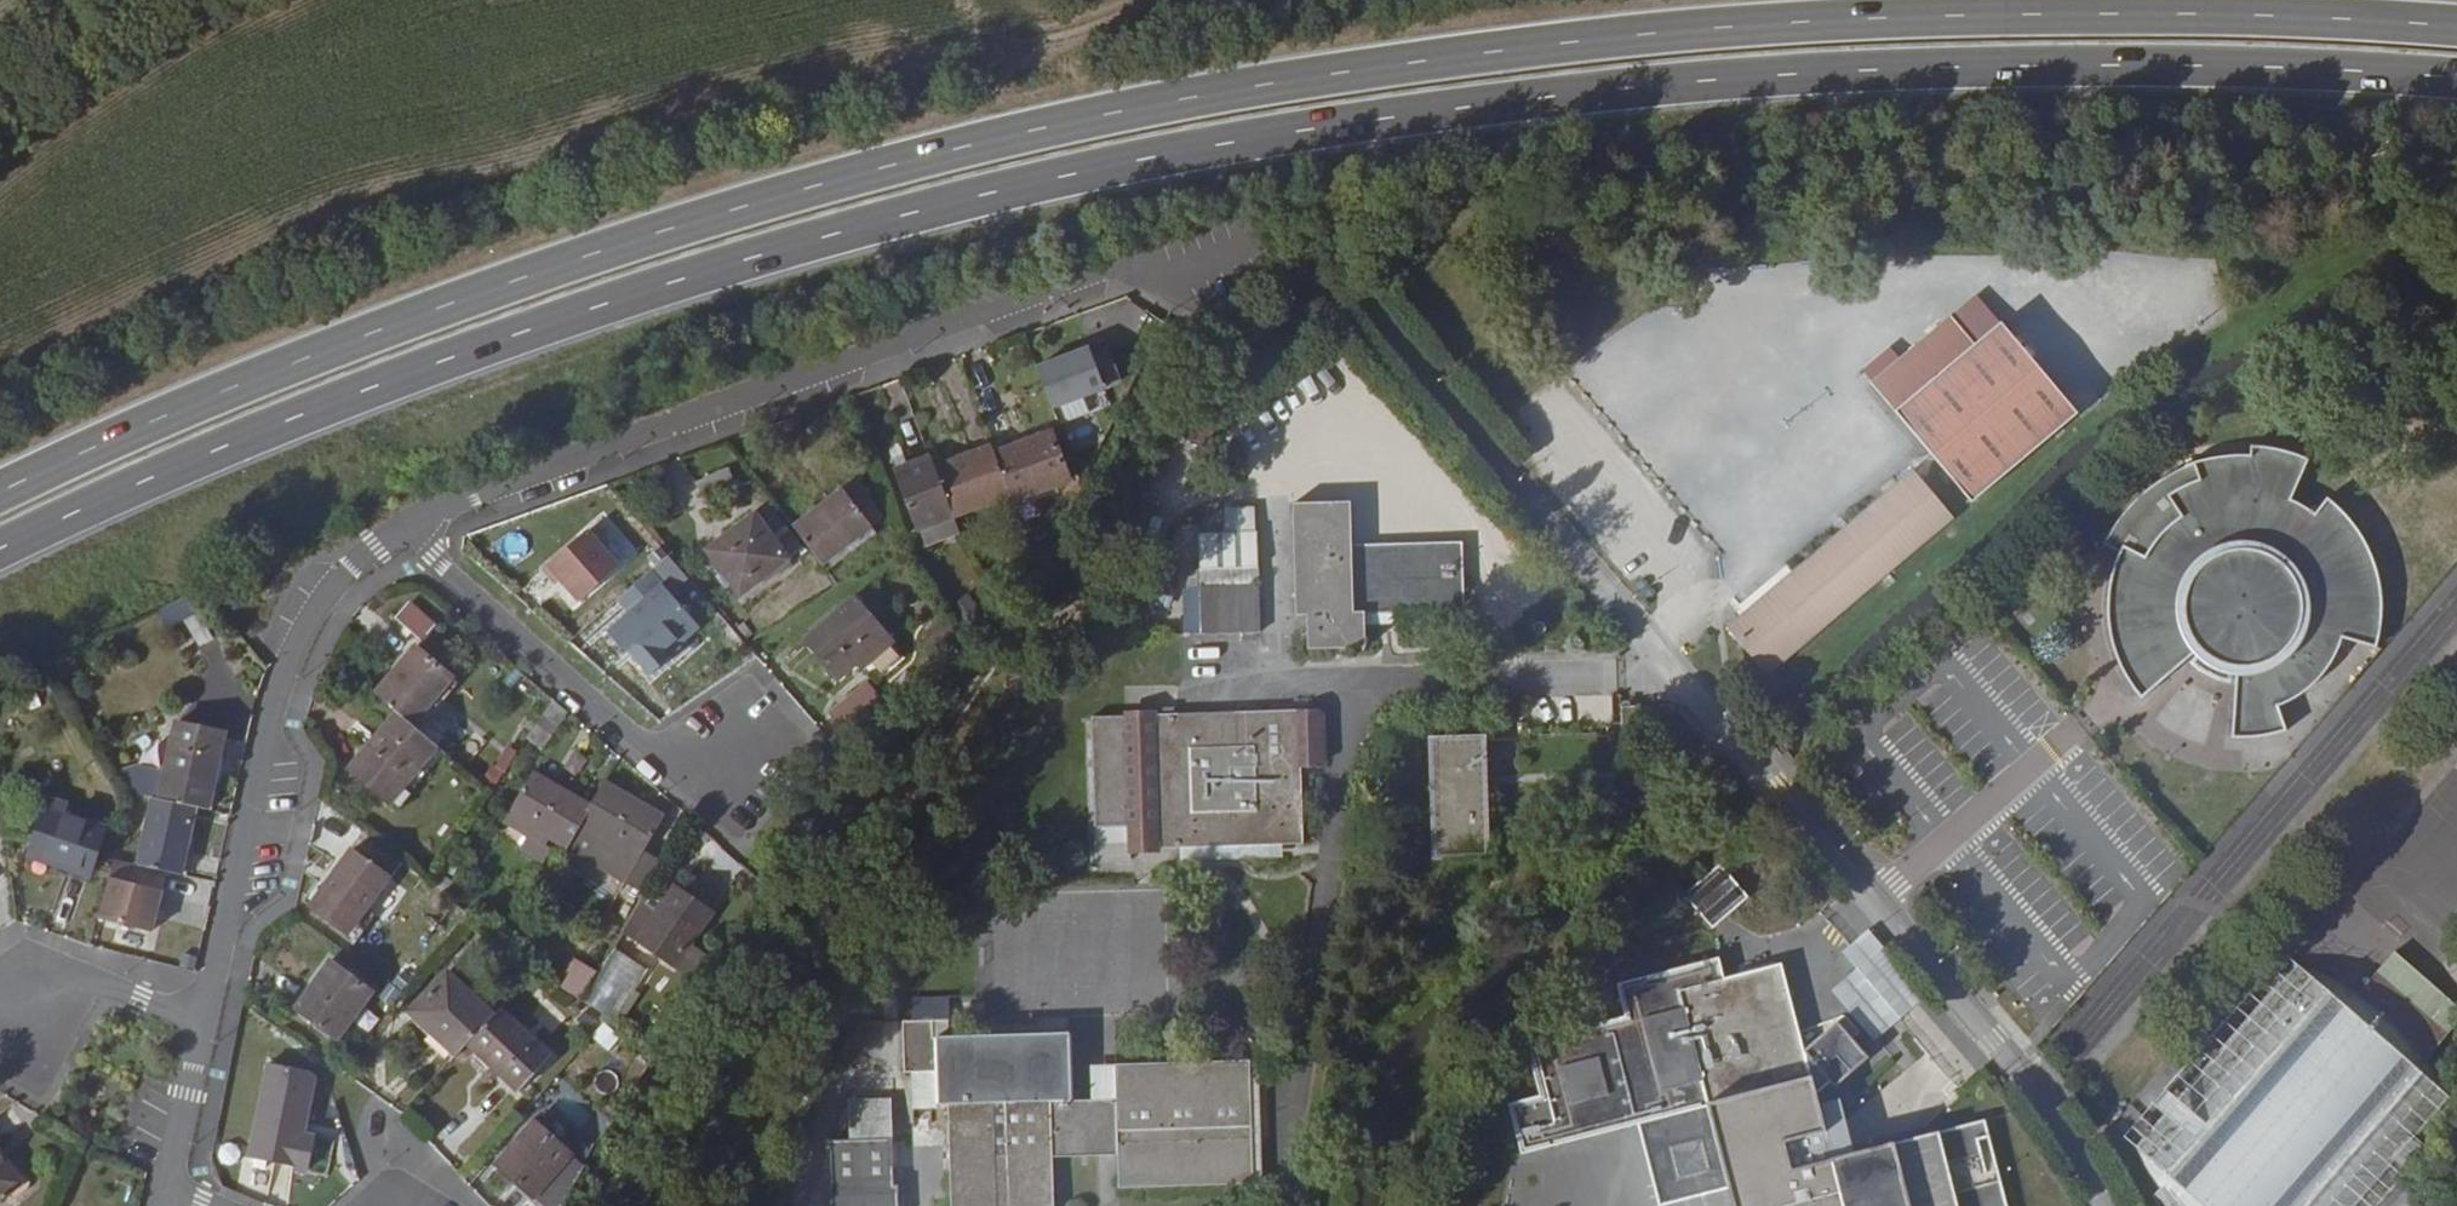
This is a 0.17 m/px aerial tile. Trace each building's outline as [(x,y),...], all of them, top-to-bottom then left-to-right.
[(1978,296),(1953,316),(1976,344),(2002,322),(1978,296)] [(2002,322),(1976,344),(1953,316),(1872,384),(1973,503),(2079,414),(2002,322)] [(1097,356),(1094,347),(1038,368),(1055,413),(1127,387),(1113,350),(1097,356)] [(1054,430),(994,452),(1010,495),(1013,502),(1072,480),(1054,430)] [(1010,495),(994,452),(992,446),(935,468),(954,516),(1010,495)] [(2139,695),(2143,699),(2177,669),(2195,654),(2201,648),(2206,652),(2195,662),(2203,669),(2220,677),(2230,679),(2232,665),(2237,667),(2233,739),(2236,739),(2246,739),(2256,738),(2266,737),(2277,735),(2286,732),(2288,732),(2279,707),(2288,703),(2295,700),(2301,696),(2307,691),(2312,687),(2318,682),(2323,676),(2327,670),(2331,664),(2335,658),(2338,652),(2341,645),(2344,639),(2377,649),(2380,640),(2381,630),(2383,620),(2383,611),(2383,601),(2382,591),(2380,581),(2378,572),(2376,567),(2375,562),(2371,553),(2367,545),(2363,536),(2357,528),(2351,520),(2345,513),(2337,506),(2330,500),(2328,498),(2316,514),(2292,501),(2309,460),(2304,458),(2295,454),(2284,451),(2275,449),(2265,447),(2251,447),(2250,457),(2243,456),(2234,456),(2228,456),(2224,457),(2215,458),(2205,460),(2196,463),(2193,463),(2200,479),(2196,481),(2186,485),(2182,487),(2176,491),(2167,495),(2182,518),(2170,526),(2166,520),(2147,541),(2153,544),(2147,557),(2123,545),(2120,552),(2117,561),(2114,570),(2111,579),(2109,588),(2109,589),(2109,597),(2108,607),(2108,617),(2109,626),(2111,636),(2113,645),(2116,654),(2119,663),(2123,672),(2128,680),(2134,687),(2139,695)] [(892,459),(896,468),(908,463),(904,454),(892,459)] [(954,516),(935,468),(930,455),(908,463),(896,468),(893,469),(918,531),(919,530),(953,517),(954,516)] [(2200,479),(2193,463),(2182,468),(2172,474),(2162,479),(2152,486),(2144,493),(2136,501),(2133,503),(2128,510),(2120,519),(2114,528),(2108,538),(2105,544),(2120,552),(2123,545),(2147,557),(2153,544),(2147,541),(2166,520),(2170,526),(2182,518),(2167,495),(2176,491),(2182,487),(2186,485),(2196,481),(2200,479)] [(1913,471),(1728,628),(1768,676),(1954,518),(1913,471)] [(823,565),(880,523),(850,483),(794,526),(823,565)] [(1308,615),(1309,650),(1367,647),(1365,613),(1465,610),(1463,542),(1353,546),(1352,502),(1294,503),(1297,615),(1308,615)] [(708,550),(741,593),(803,548),(770,504),(708,550)] [(1225,508),(1225,532),(1257,532),(1256,507),(1225,508)] [(953,517),(919,530),(926,547),(959,533),(953,517)] [(623,568),(589,530),(543,571),(555,587),(560,582),(581,606),(623,568)] [(1257,532),(1225,532),(1198,533),(1200,570),(1189,571),(1189,588),(1201,588),(1202,635),(1262,633),(1258,531),(1257,532)] [(989,569),(1000,580),(1011,569),(1000,558),(989,569)] [(615,600),(627,613),(605,633),(648,681),(704,631),(649,570),(615,600)] [(1188,635),(1202,635),(1201,588),(1189,588),(1186,588),(1188,635)] [(193,595),(158,612),(166,628),(186,619),(200,646),(214,638),(193,595)] [(839,683),(857,667),(860,670),(893,641),(855,597),(803,641),(839,683)] [(410,600),(394,618),(421,642),(437,624),(410,600)] [(181,628),(170,634),(178,648),(189,642),(181,628)] [(376,694),(396,711),(414,725),(455,677),(416,645),(376,694)] [(891,711),(867,683),(831,712),(848,734),(836,747),(848,759),(891,711)] [(544,752),(569,713),(553,698),(527,738),(544,752)] [(1318,710),(1300,711),(1155,715),(1158,849),(1304,844),(1302,767),(1320,767),(1326,761),(1325,716),(1318,710)] [(414,725),(396,711),(349,770),(390,804),(438,747),(414,725)] [(1131,849),(1158,849),(1155,715),(1091,717),(1091,740),(1086,740),(1090,861),(1131,860),(1131,849)] [(117,771),(131,794),(153,798),(196,807),(210,810),(216,782),(221,758),(226,733),(177,722),(166,770),(131,763),(117,771)] [(1487,735),(1429,737),(1433,861),(1491,859),(1487,735)] [(227,759),(221,758),(216,782),(222,783),(227,759)] [(567,850),(593,806),(534,771),(504,822),(527,836),(542,844),(546,838),(567,850)] [(625,883),(644,850),(665,815),(607,781),(593,806),(567,850),(625,883)] [(114,860),(138,865),(153,798),(131,794),(114,860)] [(54,851),(50,863),(92,878),(108,829),(67,815),(70,806),(48,798),(32,844),(54,851)] [(196,807),(153,798),(138,865),(182,875),(192,830),(196,807)] [(527,836),(504,822),(496,835),(520,849),(527,836)] [(198,831),(192,830),(182,875),(188,876),(198,831)] [(28,855),(50,863),(54,851),(32,844),(28,855)] [(349,935),(391,877),(351,848),(309,906),(349,935)] [(644,850),(625,883),(645,895),(664,861),(644,850)] [(1729,877),(1691,904),(1717,938),(1754,911),(1729,877)] [(664,901),(638,940),(675,965),(712,912),(675,887),(664,901)] [(631,935),(638,940),(664,901),(657,897),(631,935)] [(1883,947),(1870,931),(1853,945),(1845,952),(1859,968),(1883,947)] [(1859,968),(1834,989),(1877,1040),(1905,1017),(1927,999),(1883,947),(1859,968)] [(1782,964),(1723,980),(1716,949),(1614,972),(1621,1006),(1527,1031),(1540,1084),(1508,1091),(1520,1141),(1706,1093),(1735,1205),(2007,1205),(1986,1125),(1833,1164),(1816,1098),(1831,1083),(1835,1088),(1866,1063),(1839,1029),(1806,1056),(1782,964)] [(2391,1157),(2393,1155),(2410,1136),(2447,1093),(2425,1061),(2456,1026),(2456,1004),(2395,952),(2357,996),(2329,980),(2300,967),(2140,1152),(2166,1191),(2181,1205),(2349,1205),(2391,1157)] [(295,1009),(336,1040),(373,991),(332,959),(295,1009)] [(600,973),(579,960),(562,987),(584,1001),(600,973)] [(469,1043),(495,1017),(448,971),(411,1011),(458,1056),(469,1043)] [(946,1020),(947,999),(911,998),(910,1019),(946,1020)] [(501,1011),(495,1017),(469,1043),(519,1091),(551,1058),(501,1011)] [(1119,1155),(1120,1189),(1254,1185),(1250,1061),(1116,1065),(1117,1100),(1073,1101),(1070,1032),(950,1037),(950,1020),(904,1021),(905,1073),(938,1072),(939,1105),(949,1105),(952,1205),(1055,1205),(1053,1158),(1119,1155)] [(610,1053),(622,1038),(602,1023),(590,1038),(610,1053)] [(319,1075),(268,1064),(249,1163),(312,1175),(319,1138),(307,1136),(319,1075)] [(1511,1122),(1507,1087),(1498,1089),(1507,1123),(1511,1122)] [(534,1197),(572,1152),(537,1120),(497,1165),(534,1197)] [(2431,1156),(2410,1136),(2393,1155),(2391,1157),(2413,1176),(2431,1156)] [(832,1188),(831,1188),(832,1205),(898,1205),(893,1139),(830,1141),(832,1188)] [(23,1183),(0,1153),(0,1200),(23,1183)]
